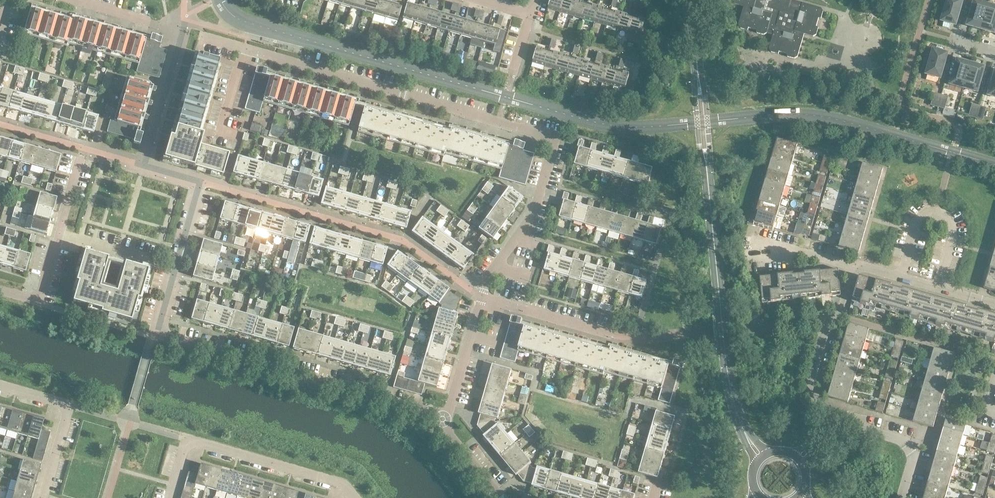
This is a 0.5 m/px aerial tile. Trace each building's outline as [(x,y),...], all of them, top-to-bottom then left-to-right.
[(339,5),(351,8),(353,0),(341,0),(339,5)] [(351,8),(362,12),(366,0),(353,0),(351,8)] [(362,12),(374,15),(378,0),(366,0),(362,12)] [(380,0),(378,0),(374,15),(386,18),(390,3),(380,0)] [(548,8),(560,12),(563,0),(551,0),(548,8)] [(576,1),(576,0),(563,0),(560,12),(572,15),(576,1)] [(576,1),(572,15),(583,18),(587,4),(582,2),(576,0),(576,1)] [(733,1),(735,4),(744,7),(739,25),(741,29),(748,31),(749,28),(757,31),(757,33),(764,35),(767,34),(773,35),(769,49),(771,52),(779,54),(779,52),(788,55),(787,57),(795,59),(798,57),(804,34),(813,37),(817,35),(819,28),(816,27),(819,19),(821,19),(823,12),(821,9),(791,0),(734,0),(733,1)] [(960,10),(963,1),(960,0),(942,0),(937,19),(942,20),(942,21),(944,22),(943,27),(949,29),(951,24),(953,24),(955,15),(958,16),(960,10)] [(970,26),(981,29),(988,5),(975,1),(972,10),(970,17),(973,17),(970,26)] [(402,6),(390,3),(386,18),(397,22),(402,6)] [(402,19),(414,22),(418,7),(407,3),(402,19)] [(37,6),(32,4),(24,32),(68,44),(69,41),(140,62),(137,72),(159,79),(167,50),(160,48),(162,39),(147,34),(146,37),(137,35),(138,31),(133,30),(132,33),(122,31),(123,27),(118,26),(118,29),(108,27),(109,23),(104,22),(103,25),(94,22),(95,19),(90,18),(89,21),(80,18),(81,15),(76,14),(75,17),(72,16),(72,19),(65,17),(65,14),(61,12),(60,16),(50,13),(51,10),(47,8),(46,12),(36,9),(37,6)] [(599,7),(593,5),(587,4),(583,18),(595,21),(599,7)] [(988,5),(981,29),(992,32),(994,24),(994,7),(988,5)] [(430,10),(418,7),(414,22),(425,26),(430,10)] [(599,7),(595,21),(606,25),(611,10),(605,9),(605,8),(599,7)] [(442,13),(430,10),(425,26),(437,29),(442,13)] [(616,12),(611,10),(606,25),(618,28),(622,13),(616,12)] [(453,17),(442,13),(437,29),(449,32),(453,17)] [(634,17),(628,15),(622,13),(618,28),(630,31),(634,17)] [(465,20),(453,17),(449,32),(460,36),(465,20)] [(634,17),(630,31),(641,35),(645,20),(640,18),(639,19),(634,17)] [(476,23),(465,20),(460,36),(472,39),(476,23)] [(488,27),(476,23),(472,39),(484,42),(488,27)] [(500,30),(488,27),(484,42),(495,46),(500,30)] [(500,30),(495,46),(493,51),(499,53),(505,32),(500,30)] [(382,34),(380,42),(392,46),(393,41),(390,40),(391,37),(382,34)] [(401,41),(399,48),(406,50),(407,43),(401,41)] [(943,69),(945,63),(942,62),(945,53),(942,52),(944,47),(937,46),(936,51),(934,50),(933,51),(928,49),(922,72),(927,74),(940,78),(943,69)] [(548,51),(543,50),(543,49),(537,47),(533,62),(544,65),(548,51)] [(554,53),(548,51),(544,65),(556,69),(560,54),(554,52),(554,53)] [(202,135),(219,74),(222,65),(219,64),(220,61),(198,54),(182,112),(178,111),(164,159),(194,168),(195,167),(223,175),(229,153),(201,145),(204,135),(202,135)] [(556,69),(568,72),(572,58),(566,56),(560,54),(556,69)] [(583,61),(578,59),(577,60),(572,58),(568,72),(579,75),(583,61)] [(595,65),(589,63),(589,62),(583,61),(579,75),(591,79),(595,65)] [(951,84),(964,88),(971,64),(961,61),(958,70),(955,69),(953,75),(951,84)] [(479,62),(476,70),(485,73),(487,64),(479,62)] [(982,67),(971,64),(964,88),(978,92),(980,83),(982,77),(979,76),(982,67)] [(602,82),(607,68),(607,67),(601,66),(595,65),(591,79),(602,82)] [(607,67),(607,68),(602,82),(614,85),(618,71),(612,70),(612,69),(607,67)] [(271,72),(256,68),(253,80),(246,106),(245,109),(260,114),(264,99),(349,124),(356,100),(346,97),(347,93),(342,92),(341,95),(331,93),(332,89),(328,88),(327,91),(317,89),(318,86),(314,84),(313,87),(303,85),(304,82),(299,80),(299,84),(289,81),(290,77),(285,76),(284,79),(275,77),(276,73),(271,72)] [(614,85),(626,89),(630,74),(624,72),(624,73),(618,71),(614,85)] [(130,79),(125,94),(117,122),(110,120),(107,132),(134,140),(134,143),(140,145),(144,129),(141,129),(144,119),(147,120),(149,115),(145,114),(148,105),(151,106),(153,101),(149,100),(152,91),(155,92),(157,87),(130,79)] [(1,88),(0,93),(0,107),(9,109),(14,92),(1,88)] [(26,95),(14,92),(9,109),(21,113),(26,95)] [(935,93),(931,105),(938,107),(942,95),(935,93)] [(38,99),(26,95),(21,113),(33,116),(38,99)] [(948,97),(942,95),(938,107),(945,109),(948,97)] [(50,102),(38,99),(33,116),(45,120),(50,102)] [(62,106),(50,102),(45,120),(57,123),(62,106)] [(370,104),(366,102),(358,130),(444,154),(445,151),(502,168),(499,178),(525,186),(534,154),(523,150),(524,145),(509,140),(508,144),(498,141),(499,138),(495,136),(494,140),(484,137),(485,133),(480,132),(479,135),(470,133),(471,129),(466,128),(465,131),(456,129),(457,125),(452,124),(451,127),(448,127),(448,129),(441,127),(442,124),(437,123),(436,126),(426,123),(427,120),(422,118),(422,122),(412,119),(413,116),(408,114),(407,118),(398,115),(399,112),(394,110),(393,114),(384,111),(385,108),(380,106),(379,109),(369,107),(370,104)] [(973,104),(969,116),(976,118),(979,106),(973,104)] [(74,109),(62,106),(57,123),(69,127),(74,109)] [(986,108),(979,106),(976,118),(983,120),(986,108)] [(86,113),(74,109),(69,127),(81,130),(86,113)] [(99,116),(86,113),(81,130),(94,134),(99,116)] [(263,127),(252,124),(250,130),(261,134),(263,127)] [(0,138),(0,156),(7,159),(12,141),(0,138)] [(778,138),(776,143),(775,149),(777,149),(776,150),(795,155),(798,144),(778,138)] [(585,141),(580,140),(577,147),(580,148),(575,165),(587,168),(592,151),(590,151),(583,148),(585,141)] [(24,145),(12,141),(7,159),(19,162),(24,145)] [(597,145),(592,143),(590,151),(592,151),(587,168),(599,172),(604,154),(602,154),(595,152),(597,145)] [(36,148),(24,145),(19,162),(31,166),(36,148)] [(609,148),(605,147),(602,154),(604,154),(599,172),(612,175),(616,158),(615,157),(607,155),(609,148)] [(49,152),(36,148),(31,166),(44,169),(49,152)] [(777,149),(775,149),(772,159),(774,160),(773,160),(792,165),(795,155),(776,150),(777,149)] [(621,151),(617,150),(615,157),(616,158),(612,175),(624,179),(629,162),(627,161),(619,159),(621,151)] [(61,155),(49,152),(44,169),(56,173),(61,155)] [(634,155),(629,154),(627,161),(629,162),(624,179),(636,182),(641,165),(639,164),(632,162),(634,155)] [(250,160),(238,156),(233,173),(245,177),(250,160)] [(646,158),(641,157),(639,164),(641,165),(636,182),(648,186),(653,169),(644,166),(646,158)] [(774,160),(772,159),(769,169),(771,170),(770,170),(789,176),(792,165),(773,160),(774,160)] [(262,163),(250,160),(245,177),(257,180),(262,163)] [(274,167),(262,163),(257,180),(270,184),(274,167)] [(883,169),(863,163),(860,174),(878,179),(878,178),(880,179),(883,169)] [(287,170),(274,167),(270,184),(282,187),(287,170)] [(771,170),(769,169),(766,180),(768,180),(767,181),(786,186),(789,176),(770,170),(771,170)] [(299,174),(287,170),(282,187),(294,191),(299,174)] [(311,177),(299,174),(294,191),(306,194),(311,177)] [(878,179),(860,174),(857,184),(875,189),(877,189),(880,179),(878,178),(878,179)] [(323,181),(311,177),(306,194),(318,198),(323,181)] [(768,180),(766,180),(763,190),(765,191),(783,196),(786,186),(767,181),(768,180)] [(493,187),(487,182),(484,187),(490,191),(493,187)] [(875,189),(857,184),(854,194),(872,200),(872,199),(874,200),(877,189),(875,189)] [(490,191),(484,187),(481,191),(487,195),(490,191)] [(338,191),(326,188),(321,205),(333,209),(338,191)] [(508,188),(501,198),(515,209),(523,198),(508,188)] [(765,191),(763,190),(760,200),(762,201),(762,202),(780,207),(783,196),(765,191)] [(350,195),(338,191),(333,209),(345,212),(350,195)] [(569,194),(565,192),(562,200),(565,201),(560,217),(572,221),(577,204),(575,203),(567,201),(569,194)] [(57,198),(40,193),(36,206),(54,210),(57,198)] [(872,200),(854,194),(851,205),(869,210),(870,210),(871,210),(874,200),(872,199),(872,200)] [(362,198),(350,195),(345,212),(357,216),(362,198)] [(582,197),(577,196),(575,203),(577,204),(572,221),(584,224),(589,207),(587,207),(580,205),(582,197)] [(374,202),(362,198),(357,216),(370,219),(374,202)] [(515,209),(501,198),(493,208),(508,219),(515,209)] [(594,201),(589,200),(587,207),(589,207),(584,224),(596,228),(601,211),(599,210),(592,208),(594,201)] [(762,201),(760,200),(757,211),(759,211),(759,212),(777,217),(780,207),(762,202),(762,201)] [(237,206),(225,202),(220,220),(232,223),(237,206)] [(387,205),(374,202),(370,219),(382,223),(387,205)] [(478,207),(472,203),(470,207),(475,211),(478,207)] [(606,204),(601,203),(599,210),(601,211),(596,228),(609,231),(613,214),(611,214),(604,212),(606,204)] [(399,209),(387,205),(382,223),(394,226),(399,209)] [(869,210),(851,205),(848,215),(866,220),(867,220),(868,221),(871,210),(870,210),(869,210)] [(54,210),(36,206),(33,218),(50,223),(54,210)] [(249,209),(237,206),(232,223),(244,227),(249,209)] [(445,208),(441,206),(436,211),(440,214),(445,208)] [(618,208),(614,206),(611,214),(613,214),(609,231),(621,235),(626,218),(623,217),(616,215),(618,208)] [(475,211),(470,207),(467,211),(472,215),(475,211)] [(449,211),(445,208),(440,214),(444,217),(449,211)] [(508,219),(493,208),(486,219),(500,229),(508,219)] [(261,213),(249,209),(244,227),(256,230),(261,213)] [(411,212),(399,209),(394,226),(406,230),(411,212)] [(631,211),(625,210),(623,217),(626,218),(621,235),(633,238),(638,221),(636,221),(628,219),(631,211)] [(467,211),(463,217),(468,221),(472,215),(467,211)] [(759,211),(757,211),(753,222),(774,228),(777,217),(759,212),(759,211)] [(273,216),(261,213),(256,230),(268,234),(273,216)] [(643,215),(638,213),(636,221),(638,221),(633,238),(645,242),(650,225),(648,224),(641,222),(643,215)] [(866,220),(848,215),(845,226),(863,231),(864,230),(865,231),(868,221),(867,220),(866,220)] [(286,220),(273,216),(268,234),(281,237),(286,220)] [(655,218),(650,217),(648,224),(650,225),(645,242),(658,245),(662,228),(653,225),(655,218)] [(50,223),(33,218),(29,230),(47,235),(50,223)] [(432,226),(422,218),(411,233),(422,240),(432,226)] [(500,229),(486,219),(478,229),(493,240),(500,229)] [(298,223),(286,220),(281,237),(293,241),(298,223)] [(465,223),(461,220),(457,226),(461,229),(465,223)] [(310,227),(298,223),(293,241),(305,244),(310,227)] [(469,226),(465,223),(461,229),(465,232),(469,226)] [(442,233),(432,226),(422,240),(432,248),(442,233)] [(557,226),(555,232),(566,235),(568,229),(557,226)] [(863,231),(845,226),(842,236),(860,241),(861,241),(862,241),(865,231),(864,230),(863,231)] [(326,231),(314,228),(309,245),(321,249),(326,231)] [(338,235),(326,231),(321,249),(334,252),(338,235)] [(453,241),(442,233),(432,248),(442,255),(453,241)] [(351,238),(338,235),(334,252),(346,256),(351,238)] [(486,238),(482,235),(477,241),(482,245),(486,238)] [(860,241),(842,236),(839,247),(859,253),(862,241),(861,241),(860,241)] [(363,242),(351,238),(346,256),(358,259),(363,242)] [(213,243),(203,240),(200,252),(219,258),(222,245),(213,243)] [(463,248),(453,241),(442,255),(453,263),(463,248)] [(375,246),(363,242),(358,259),(370,263),(375,246)] [(554,247),(549,245),(547,253),(549,253),(544,270),(557,274),(562,257),(560,256),(552,254),(554,247)] [(387,249),(375,246),(370,263),(383,266),(387,249)] [(18,251),(6,248),(1,265),(13,269),(18,251)] [(474,256),(463,248),(453,263),(463,270),(474,256)] [(567,250),(562,249),(560,256),(562,257),(557,274),(569,277),(574,260),(572,260),(565,257),(567,250)] [(31,255),(18,251),(13,269),(26,272),(31,255)] [(125,264),(125,265),(122,264),(122,263),(111,260),(111,261),(108,260),(109,259),(85,252),(76,282),(79,283),(73,303),(102,311),(101,313),(131,322),(138,300),(140,301),(149,270),(125,264)] [(219,258),(200,252),(196,265),(215,270),(219,258)] [(407,260),(397,252),(387,266),(397,274),(407,260)] [(579,254),(574,252),(572,260),(574,260),(569,277),(581,281),(586,264),(584,263),(577,261),(579,254)] [(591,257),(586,256),(584,263),(586,264),(581,281),(593,284),(598,267),(596,266),(589,264),(591,257)] [(603,261),(598,259),(596,266),(598,267),(593,284),(606,288),(611,271),(609,270),(601,268),(603,261)] [(418,267),(407,260),(397,274),(407,281),(418,267)] [(615,264),(611,263),(609,270),(611,271),(606,288),(618,291),(623,274),(621,273),(613,271),(615,264)] [(215,270),(196,265),(193,277),(212,282),(215,270)] [(273,266),(271,273),(281,276),(283,270),(273,266)] [(628,267),(623,266),(621,273),(623,274),(618,291),(630,295),(635,278),(633,277),(625,275),(628,267)] [(428,275),(418,267),(407,281),(418,289),(428,275)] [(640,271),(635,270),(633,277),(635,278),(630,295),(642,298),(647,281),(637,278),(640,271)] [(839,270),(820,271),(808,273),(808,274),(799,275),(801,296),(807,296),(807,299),(841,296),(839,270)] [(791,276),(791,274),(763,277),(760,277),(762,303),(796,300),(796,297),(801,296),(799,275),(794,276),(791,276)] [(438,282),(428,275),(418,289),(428,296),(438,282)] [(892,286),(859,277),(852,302),(885,311),(886,308),(891,310),(897,289),(892,288),(892,286)] [(987,277),(984,289),(994,292),(994,280),(989,278),(987,277)] [(386,281),(381,287),(385,290),(390,284),(386,281)] [(449,290),(438,282),(428,296),(441,306),(460,299),(448,291),(449,290)] [(394,287),(390,284),(385,290),(389,293),(394,287)] [(570,288),(567,297),(575,299),(577,291),(570,288)] [(902,291),(897,289),(891,310),(897,311),(896,314),(909,318),(916,320),(928,324),(935,298),(903,289),(902,291)] [(406,296),(402,302),(406,305),(410,299),(406,296)] [(935,298),(928,324),(960,333),(961,330),(966,331),(972,333),(971,336),(994,343),(994,316),(978,311),(978,313),(972,311),(967,309),(967,308),(935,298)] [(414,302),(410,299),(406,305),(410,308),(414,302)] [(456,314),(460,299),(441,306),(440,309),(438,309),(435,321),(454,326),(457,314),(456,314)] [(589,300),(587,306),(599,309),(600,303),(589,300)] [(191,320),(203,323),(209,304),(196,301),(191,320)] [(221,308),(209,304),(203,323),(215,327),(221,308)] [(233,311),(221,308),(215,327),(228,330),(233,311)] [(245,315),(233,311),(228,330),(240,334),(245,315)] [(257,318),(245,315),(240,334),(252,337),(257,318)] [(512,317),(500,359),(516,363),(520,348),(605,373),(606,370),(662,386),(659,400),(670,404),(680,369),(684,370),(685,363),(675,360),(670,359),(669,362),(662,360),(660,360),(661,356),(656,355),(655,358),(645,355),(646,352),(642,351),(641,354),(631,351),(632,348),(627,347),(626,350),(617,347),(618,344),(613,343),(611,349),(602,346),(603,343),(598,341),(597,345),(587,342),(588,339),(583,337),(582,341),(573,338),(574,335),(569,333),(568,337),(559,334),(560,331),(555,329),(554,333),(545,330),(546,327),(541,325),(540,328),(530,326),(531,322),(527,321),(523,320),(512,317)] [(270,322),(257,318),(252,337),(264,341),(270,322)] [(454,326),(435,321),(431,334),(451,340),(454,326)] [(282,325),(270,322),(264,341),(276,344),(282,325)] [(869,329),(849,324),(846,334),(848,334),(848,335),(866,340),(869,329)] [(294,329),(282,325),(276,344),(289,348),(294,329)] [(310,333),(298,330),(292,349),(305,352),(310,333)] [(322,337),(310,333),(305,352),(317,356),(322,337)] [(451,340),(431,334),(428,345),(447,351),(451,340)] [(848,334),(846,334),(843,344),(845,345),(863,351),(866,340),(848,335),(848,334)] [(335,340),(322,337),(317,356),(329,359),(335,340)] [(347,344),(335,340),(329,359),(341,363),(347,344)] [(359,347),(347,344),(341,363),(353,366),(359,347)] [(845,345),(843,344),(840,355),(842,355),(842,356),(860,361),(863,351),(845,345)] [(447,351),(428,345),(424,358),(443,363),(447,351)] [(371,351),(359,347),(353,366),(366,370),(371,351)] [(955,354),(934,348),(931,359),(950,364),(949,365),(951,365),(954,356),(955,354)] [(383,354),(371,351),(366,370),(378,373),(383,354)] [(396,358),(383,354),(378,373),(390,377),(396,358)] [(842,355),(840,355),(837,365),(839,366),(857,371),(860,361),(842,356),(842,355)] [(409,358),(402,356),(400,364),(407,366),(409,358)] [(443,363),(424,358),(421,370),(440,375),(443,363)] [(950,364),(931,359),(928,370),(947,375),(946,375),(948,376),(951,365),(949,365),(950,364)] [(512,370),(493,365),(489,377),(509,382),(512,370)] [(839,366),(837,365),(834,375),(836,376),(854,382),(857,371),(839,366)] [(440,375),(421,370),(417,382),(419,382),(424,384),(436,388),(440,375)] [(947,375),(928,370),(925,380),(944,385),(943,386),(945,386),(948,376),(946,375),(947,375)] [(836,376),(834,375),(831,386),(851,392),(854,382),(836,376)] [(402,378),(396,376),(393,387),(399,389),(402,378)] [(509,382),(489,377),(486,389),(505,395),(509,382)] [(408,379),(404,378),(402,378),(399,389),(404,391),(408,379)] [(413,381),(408,379),(404,391),(410,392),(413,381)] [(944,385),(925,380),(922,390),(941,396),(942,397),(945,386),(943,386),(944,385)] [(419,382),(417,382),(413,381),(410,392),(416,394),(419,382)] [(424,384),(419,382),(416,394),(421,395),(424,384)] [(851,392),(831,386),(828,397),(833,399),(848,403),(851,392)] [(505,395),(486,389),(482,401),(501,407),(505,395)] [(941,396),(922,390),(919,401),(938,406),(939,407),(942,397),(941,396)] [(518,403),(525,405),(528,396),(521,394),(518,403)] [(583,395),(581,401),(587,403),(589,397),(583,395)] [(501,407),(482,401),(479,414),(481,414),(478,426),(495,422),(496,418),(498,419),(501,407)] [(938,406),(919,401),(916,411),(935,416),(935,417),(936,417),(939,407),(938,406)] [(2,407),(0,416),(0,429),(7,431),(12,411),(9,410),(9,409),(2,407)] [(16,412),(12,411),(7,431),(17,434),(23,413),(17,411),(16,412)] [(935,416),(916,411),(913,422),(933,428),(936,417),(935,417),(935,416)] [(676,417),(657,412),(653,424),(672,429),(676,417)] [(30,415),(23,413),(17,434),(28,436),(33,417),(29,416),(30,415)] [(37,418),(33,417),(28,436),(38,440),(39,437),(40,434),(41,430),(44,419),(38,417),(37,418)] [(946,419),(945,424),(943,429),(945,430),(963,436),(966,425),(946,419)] [(497,425),(495,422),(478,426),(485,435),(484,436),(492,446),(507,433),(499,423),(497,425)] [(672,429),(653,424),(649,436),(669,442),(672,429)] [(535,433),(529,425),(523,430),(530,438),(535,433)] [(636,427),(630,425),(627,435),(634,437),(636,427)] [(945,430),(943,429),(940,440),(942,440),(942,441),(960,446),(963,436),(945,430)] [(515,443),(507,433),(492,446),(500,456),(515,443)] [(669,442),(649,436),(646,448),(665,454),(669,442)] [(942,440),(940,440),(937,450),(939,451),(957,456),(960,446),(942,441),(942,440)] [(523,453),(515,443),(500,456),(508,466),(523,453)] [(665,454),(646,448),(642,461),(662,466),(665,454)] [(630,452),(623,450),(620,459),(627,461),(630,452)] [(939,451),(937,450),(934,460),(936,461),(954,467),(957,456),(939,451)] [(573,454),(564,451),(562,458),(571,461),(573,454)] [(532,463),(523,453),(508,466),(517,476),(518,474),(524,482),(533,468),(530,464),(532,463)] [(598,461),(588,458),(586,466),(595,468),(597,465),(598,461)] [(41,465),(23,460),(20,471),(37,476),(38,472),(39,472),(41,465)] [(936,461),(934,460),(931,471),(933,471),(933,472),(951,477),(954,467),(936,461)] [(662,466),(642,461),(639,473),(658,478),(662,466)] [(207,466),(201,464),(198,475),(196,478),(195,482),(195,485),(206,488),(211,468),(207,467),(207,466)] [(537,469),(533,468),(524,482),(533,484),(532,486),(545,490),(550,471),(538,467),(537,469)] [(215,469),(211,468),(206,488),(216,491),(222,470),(215,468),(215,469)] [(621,472),(611,469),(609,476),(619,479),(621,472)] [(228,472),(222,470),(216,491),(226,494),(232,474),(228,473),(228,472)] [(37,476),(20,471),(17,481),(35,486),(37,480),(36,480),(37,476)] [(562,474),(550,471),(545,490),(557,493),(562,474)] [(933,471),(931,471),(928,481),(930,482),(948,488),(951,477),(933,472),(933,471)] [(236,475),(232,474),(226,494),(237,497),(242,476),(236,474),(236,475)] [(574,478),(562,474),(557,493),(569,497),(574,478)] [(242,476),(237,497),(242,497),(248,497),(253,480),(249,479),(249,478),(242,476)] [(574,478),(569,497),(574,497),(582,497),(586,481),(574,478)] [(253,480),(248,497),(259,497),(263,482),(257,480),(257,481),(253,480)] [(35,486),(17,481),(14,492),(31,497),(32,492),(33,493),(35,486)] [(586,481),(582,497),(595,497),(599,485),(586,481)] [(930,482),(928,481),(925,492),(927,492),(927,493),(945,497),(948,488),(930,482)] [(263,482),(259,497),(270,497),(274,486),(270,485),(270,484),(263,482)] [(599,485),(595,497),(608,497),(611,488),(599,485)] [(274,486),(270,497),(282,497),(284,488),(278,486),(278,487),(274,486)] [(284,488),(282,497),(293,497),(294,492),(291,491),(291,490),(284,488)] [(611,488),(608,497),(624,497),(625,493),(611,488)]
